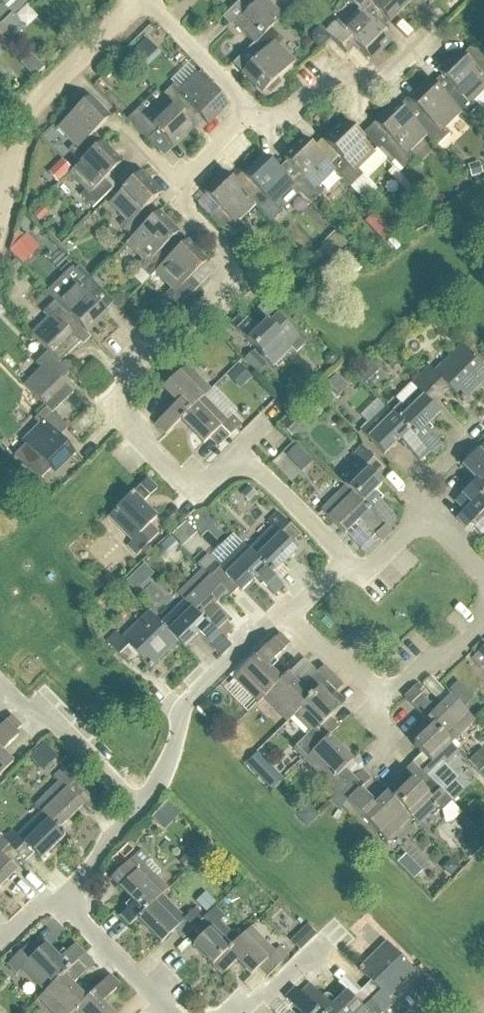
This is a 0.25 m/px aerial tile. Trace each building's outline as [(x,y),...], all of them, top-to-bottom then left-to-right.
[(1,6),(0,6),(0,23),(14,37),(23,28),(12,16),(28,0),(0,0),(0,5),(1,6)] [(254,44),(271,27),(271,28),(282,17),(266,1),(267,0),(241,0),(238,3),(247,12),(234,24),(254,44)] [(408,0),(349,0),(351,1),(359,10),(360,10),(364,14),(372,6),(389,23),(410,2),(408,0)] [(388,38),(364,14),(360,10),(359,10),(343,26),(338,21),(325,33),(345,54),(354,45),(367,58),(388,38)] [(14,37),(0,23),(0,42),(4,46),(14,37)] [(78,36),(84,30),(80,26),(74,32),(78,36)] [(254,44),(249,49),(258,59),(245,71),(264,92),(294,63),(277,46),(283,40),(271,28),(271,27),(254,44)] [(147,42),(129,59),(144,75),(162,58),(147,42)] [(461,113),(466,118),(478,106),(473,100),(483,90),(483,60),(471,47),(463,56),(442,76),(454,89),(446,97),(446,98),(461,112),(461,113)] [(37,62),(27,72),(34,78),(44,68),(37,62)] [(163,96),(163,97),(183,117),(191,109),(207,126),(228,105),(196,73),(179,90),(175,85),(163,96)] [(425,117),(417,125),(417,126),(426,136),(437,147),(450,135),(444,129),(461,113),(461,112),(446,98),(446,97),(434,84),(412,105),(425,117)] [(183,117),(163,97),(157,91),(140,107),(127,121),(147,141),(156,132),(172,149),(193,128),(183,117)] [(68,151),(80,163),(81,163),(98,146),(98,147),(102,143),(93,134),(110,118),(89,97),(57,129),(74,146),(68,151)] [(417,126),(417,125),(399,108),(378,128),(390,141),(382,149),(403,170),(415,158),(409,152),(426,136),(417,126)] [(335,171),(351,188),(365,204),(366,203),(379,192),(369,181),(385,164),(375,153),(344,122),(322,142),(338,158),(330,166),(335,171)] [(330,166),(307,142),(286,163),(299,175),(291,183),(290,183),(295,188),(294,188),(299,194),(311,205),(323,193),(318,187),(335,171),(330,166)] [(81,163),(80,163),(69,174),(86,191),(80,196),(92,209),(114,188),(106,180),(123,163),(103,143),(102,143),(98,147),(98,146),(81,163)] [(259,192),(251,200),(255,205),(271,222),(299,194),(294,188),(295,188),(290,183),(291,183),(268,159),(246,180),(259,192)] [(58,183),(72,170),(63,161),(49,174),(58,183)] [(471,179),(483,175),(481,164),(468,168),(471,179)] [(153,218),(145,210),(162,193),(142,172),(109,204),(126,221),(121,227),(132,238),(132,239),(153,218)] [(430,203),(434,199),(409,173),(405,177),(430,203)] [(251,200),(228,176),(206,197),(219,210),(210,218),(230,239),(244,226),(238,221),(255,205),(251,200)] [(41,208),(33,216),(39,223),(47,214),(41,208)] [(171,258),(170,257),(163,249),(175,237),(155,216),(153,218),(132,239),(132,238),(126,244),(142,261),(137,266),(150,279),(156,273),(155,273),(171,258)] [(11,251),(9,253),(11,254),(17,261),(34,245),(26,237),(25,238),(11,251)] [(155,273),(156,273),(171,289),(166,295),(178,308),(200,287),(191,278),(204,266),(183,245),(170,257),(171,258),(155,273)] [(323,250),(311,262),(317,269),(329,257),(323,250)] [(7,268),(7,269),(13,275),(21,267),(15,261),(7,268)] [(76,322),(75,323),(82,330),(103,310),(91,297),(100,288),(79,267),(75,271),(74,269),(48,294),(55,301),(55,300),(76,322)] [(295,299),(299,287),(289,284),(285,295),(295,299)] [(67,331),(75,323),(76,322),(55,300),(55,301),(43,313),(48,318),(30,335),(47,352),(48,352),(58,363),(59,363),(79,343),(67,331)] [(268,322),(277,314),(266,301),(257,310),(268,322)] [(271,320),(267,323),(267,322),(257,332),(242,316),(232,327),(272,367),(291,349),(296,354),(305,344),(283,321),(277,316),(272,321),(271,320)] [(436,331),(446,321),(441,317),(432,327),(436,331)] [(441,399),(450,391),(462,403),(483,381),(483,369),(482,366),(468,352),(461,345),(434,372),(429,367),(419,376),(441,399)] [(468,352),(482,366),(483,364),(483,359),(473,347),(468,352)] [(69,372),(59,363),(58,363),(48,352),(47,352),(36,364),(40,369),(23,385),(46,408),(51,414),(52,414),(73,394),(60,381),(69,372)] [(259,373),(265,367),(252,355),(246,361),(259,373)] [(203,397),(204,397),(210,391),(186,366),(162,389),(176,404),(162,418),(155,425),(165,435),(172,428),(180,421),(179,420),(185,413),(186,414),(203,397)] [(229,378),(240,390),(252,378),(241,367),(229,378)] [(364,370),(356,377),(365,386),(372,379),(365,371),(364,370)] [(415,391),(391,414),(408,431),(408,432),(414,438),(415,437),(429,452),(428,452),(429,453),(430,454),(432,456),(442,446),(425,428),(439,414),(433,407),(441,399),(419,376),(410,386),(415,391)] [(332,404),(341,396),(328,384),(320,392),(332,404)] [(226,420),(204,397),(203,397),(186,414),(185,413),(179,420),(180,421),(203,445),(210,438),(219,447),(241,425),(231,415),(226,420)] [(391,414),(385,407),(360,431),(384,455),(398,441),(418,462),(428,453),(428,452),(429,452),(415,437),(414,438),(408,432),(408,431),(391,414)] [(39,426),(22,442),(26,446),(15,457),(39,481),(50,470),(54,475),(75,455),(58,438),(67,429),(52,414),(51,414),(46,408),(33,420),(39,426)] [(461,466),(475,481),(461,495),(454,502),(463,511),(464,512),(479,498),(478,497),(483,491),(483,444),(461,466)] [(297,446),(288,455),(304,471),(313,462),(297,446)] [(369,511),(368,511),(383,526),(383,525),(393,516),(372,495),(382,485),(374,478),(383,469),(360,446),(351,456),(356,461),(337,480),(345,488),(345,487),(362,504),(363,504),(369,511)] [(136,556),(158,534),(149,525),(156,519),(142,504),(156,490),(146,480),(108,517),(131,541),(126,546),(136,556)] [(345,488),(321,511),(344,535),(359,520),(373,535),(383,526),(368,511),(369,511),(363,504),(362,504),(345,487),(345,488)] [(249,501),(255,496),(248,489),(242,494),(249,501)] [(478,497),(479,498),(464,512),(463,511),(462,513),(455,519),(465,529),(483,511),(483,491),(478,497)] [(272,528),(248,551),(265,568),(265,569),(271,575),(281,566),(296,551),(290,545),(299,536),(277,513),(267,523),(272,528)] [(186,523),(172,536),(181,546),(194,532),(186,523)] [(383,526),(373,535),(374,536),(381,543),(391,533),(383,525),(383,526)] [(248,551),(242,544),(218,568),(207,556),(197,566),(202,571),(219,588),(226,594),(230,599),(239,590),(241,592),(255,578),(275,598),(285,589),(271,575),(265,569),(265,568),(248,551)] [(211,609),(226,594),(219,588),(202,571),(177,595),(184,602),(184,601),(201,618),(202,618),(208,624),(207,625),(222,640),(223,639),(232,630),(211,609)] [(143,577),(125,595),(135,605),(153,587),(143,577)] [(224,641),(223,639),(222,640),(207,625),(208,624),(202,618),(201,618),(184,601),(184,602),(160,624),(160,625),(177,642),(183,649),(198,634),(220,657),(230,647),(224,641)] [(160,625),(160,624),(149,612),(121,639),(117,634),(107,643),(129,666),(138,657),(150,669),(177,642),(160,625)] [(280,681),(266,667),(289,645),(279,635),(256,657),(232,680),(257,705),(261,701),(263,698),(280,681)] [(471,659),(481,668),(483,665),(483,646),(471,659)] [(326,683),(333,677),(323,667),(316,673),(316,674),(301,689),(286,674),(280,681),(263,698),(287,723),(293,717),(293,716),(308,701),(310,699),(326,683)] [(295,751),(304,760),(315,749),(328,737),(338,728),(329,719),(337,711),(328,701),(343,687),(333,677),(326,683),(310,699),(308,701),(293,716),(293,717),(311,735),(306,740),(295,751)] [(459,702),(468,692),(456,679),(446,689),(459,702)] [(450,745),(450,744),(474,721),(455,701),(451,697),(436,711),(432,707),(432,704),(428,704),(421,696),(414,688),(404,699),(426,721),(432,728),(432,727),(450,745)] [(205,701),(196,710),(205,719),(214,710),(205,701)] [(12,764),(2,753),(18,738),(14,734),(21,727),(12,718),(4,725),(0,729),(0,776),(12,764)] [(421,754),(412,763),(429,780),(433,785),(434,785),(451,803),(464,790),(455,781),(458,778),(445,765),(458,752),(450,744),(450,745),(432,727),(432,728),(413,746),(421,754)] [(341,810),(348,803),(359,792),(371,780),(361,771),(354,778),(344,768),(351,761),(328,737),(315,749),(304,760),(327,785),(322,789),(332,799),(331,800),(341,810)] [(44,743),(39,748),(52,762),(57,757),(44,743)] [(255,755),(246,764),(273,789),(281,780),(255,755)] [(71,769),(76,775),(81,770),(75,765),(71,769)] [(76,800),(85,791),(63,769),(53,779),(58,784),(34,807),(40,814),(41,813),(58,831),(58,830),(82,807),(76,800)] [(451,803),(434,785),(433,785),(429,780),(420,789),(412,781),(394,799),(393,800),(410,817),(410,818),(418,826),(437,807),(442,812),(451,803)] [(359,792),(348,803),(386,841),(410,818),(410,817),(393,800),(394,799),(387,793),(373,807),(359,792)] [(64,837),(58,830),(58,831),(41,813),(40,814),(17,836),(12,831),(2,841),(18,857),(24,863),(33,855),(39,861),(64,837)] [(2,841),(0,838),(0,887),(16,872),(9,865),(18,857),(2,841)] [(132,852),(124,844),(116,851),(124,859),(132,852)] [(192,866),(202,856),(194,848),(184,858),(192,866)] [(161,896),(167,890),(155,877),(160,872),(139,851),(111,879),(134,903),(119,917),(129,926),(136,919),(143,912),(143,913),(161,896)] [(440,867),(449,875),(456,867),(447,859),(440,867)] [(414,880),(422,872),(414,864),(405,872),(414,880)] [(206,894),(196,903),(207,913),(216,903),(206,894)] [(182,940),(192,930),(204,918),(195,908),(184,919),(161,896),(143,913),(143,912),(136,919),(161,944),(174,931),(182,940)] [(237,941),(219,923),(224,918),(214,908),(204,918),(192,930),(201,939),(193,947),(212,967),(227,952),(226,952),(237,941)] [(305,928),(298,935),(307,943),(314,937),(315,935),(307,926),(305,928)] [(227,952),(212,967),(223,977),(237,963),(250,976),(257,970),(266,979),(288,957),(279,947),(274,952),(250,928),(237,941),(226,952),(227,952)] [(63,976),(84,955),(76,946),(61,961),(45,945),(38,951),(29,943),(7,964),(17,974),(22,969),(44,992),(45,993),(62,976),(63,976)] [(361,991),(383,1012),(392,1004),(388,999),(415,972),(386,943),(358,970),(370,982),(361,991)] [(85,1000),(72,986),(93,965),(84,955),(63,976),(62,976),(45,993),(44,992),(38,999),(52,1012),(73,1012),(86,1000),(85,1000)] [(104,1005),(122,988),(110,976),(85,1000),(86,1000),(73,1012),(111,1012),(104,1005)] [(301,994),(319,1012),(383,1012),(361,991),(352,999),(346,993),(331,1007),(310,985),(301,994)] [(301,994),(295,988),(284,998),(299,1012),(319,1012),(301,994)]
